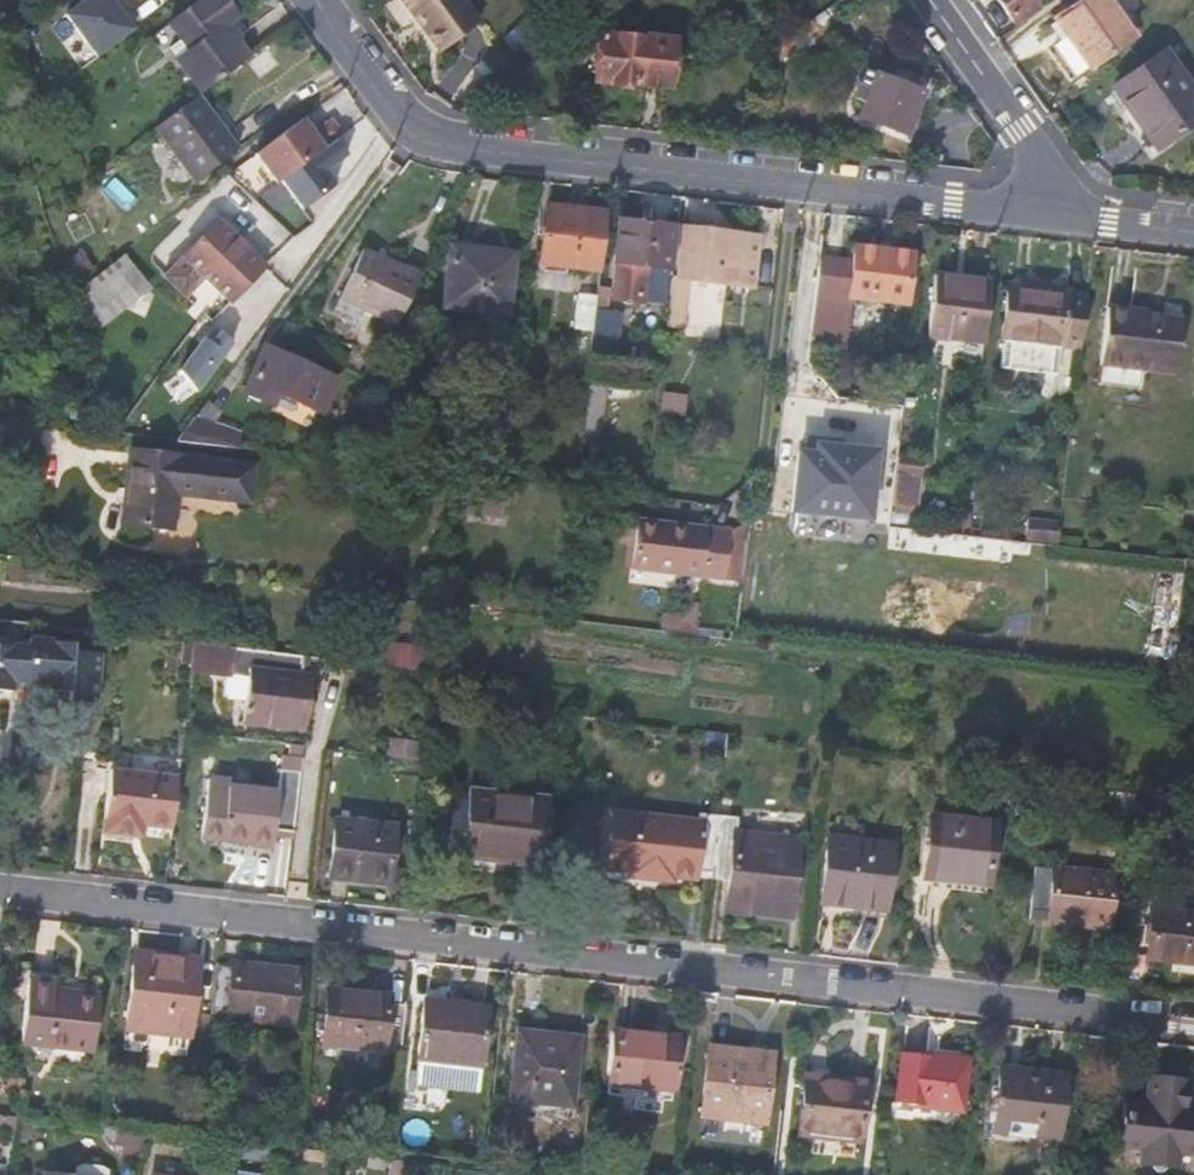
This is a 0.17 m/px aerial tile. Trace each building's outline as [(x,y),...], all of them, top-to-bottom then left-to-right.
[(65,15),(97,58),(133,31),(110,0),(85,0),(65,15)] [(167,26),(188,56),(177,64),(200,95),(248,59),(225,27),(235,19),(221,0),(202,0),(167,26)] [(443,50),(478,24),(462,0),(388,0),(379,7),(399,36),(417,24),(412,17),(416,14),(443,50)] [(1012,24),(1036,8),(1032,2),(1036,0),(992,0),(1012,24)] [(1068,54),(1064,57),(1075,75),(1132,37),(1106,0),(1079,0),(1054,17),(1077,48),(1068,54)] [(439,53),(443,50),(416,14),(412,17),(417,24),(439,53)] [(1047,23),(1068,54),(1077,48),(1054,17),(1047,23)] [(149,40),(193,100),(197,97),(200,95),(177,64),(188,56),(167,26),(149,40)] [(639,39),(598,34),(592,83),(634,88),(634,84),(643,86),(649,37),(640,36),(639,39)] [(671,52),(672,40),(649,37),(643,86),(667,88),(668,76),(669,76),(675,77),(676,71),(677,59),(678,52),(672,52),(671,52)] [(1111,87),(1157,150),(1193,122),(1193,92),(1164,50),(1111,87)] [(862,72),(854,97),(863,103),(858,117),(905,135),(921,92),(903,85),(905,78),(894,75),(891,81),(875,74),(874,76),(862,72)] [(238,150),(197,97),(193,100),(155,129),(195,183),(238,150)] [(302,121),(255,156),(276,184),(280,182),(335,140),(341,136),(330,121),(312,135),(302,121)] [(335,140),(280,182),(302,211),(334,186),(324,172),(346,155),(335,140)] [(600,271),(607,213),(547,206),(539,264),(600,271)] [(668,225),(617,219),(612,262),(614,262),(610,299),(639,302),(644,266),(663,269),(668,225)] [(217,223),(163,278),(185,299),(203,317),(210,324),(229,304),(264,268),(217,223)] [(677,226),(673,279),(686,281),(750,288),(757,237),(732,233),(677,226)] [(154,257),(165,269),(185,250),(173,238),(154,257)] [(906,304),(913,255),(853,247),(851,266),(818,262),(814,293),(808,339),(841,343),(846,297),(866,299),(885,302),(906,304)] [(360,249),(337,298),(359,308),(396,324),(418,276),(360,249)] [(450,249),(444,307),(506,314),(511,264),(477,259),(478,253),(450,249)] [(81,251),(66,261),(78,278),(93,268),(81,251)] [(667,297),(670,270),(663,269),(644,266),(640,293),(667,297)] [(94,296),(85,285),(71,295),(80,323),(89,332),(148,287),(132,267),(94,296)] [(681,330),(686,281),(673,279),(668,328),(681,330)] [(982,347),(989,287),(932,280),(926,341),(982,347)] [(1058,375),(1061,350),(1078,352),(1085,296),(1008,286),(998,367),(1058,375)] [(595,309),(596,296),(579,294),(575,329),(592,330),(595,309)] [(354,319),(359,308),(337,298),(332,309),(354,319)] [(884,312),(885,302),(866,299),(865,310),(884,312)] [(1135,311),(1106,306),(1097,387),(1139,392),(1143,371),(1176,374),(1182,319),(1135,313),(1135,311)] [(618,312),(595,309),(592,330),(592,332),(590,341),(614,344),(618,312)] [(205,338),(180,371),(195,393),(231,343),(222,332),(211,343),(205,338)] [(262,348),(241,392),(269,406),(275,395),(318,413),(333,380),(262,348)] [(599,436),(602,385),(590,384),(588,435),(599,436)] [(195,418),(212,424),(222,411),(208,401),(195,418)] [(178,442),(237,448),(239,433),(212,424),(195,418),(178,442)] [(791,516),(865,524),(873,453),(816,447),(814,457),(797,456),(791,516)] [(178,498),(204,501),(220,503),(253,507),(257,464),(122,449),(114,525),(174,532),(178,498)] [(896,455),(889,506),(893,506),(893,513),(908,515),(909,508),(914,508),(920,458),(896,455)] [(447,483),(445,513),(502,520),(505,488),(447,483)] [(219,516),(220,503),(204,501),(204,514),(219,516)] [(631,570),(726,579),(730,535),(706,532),(706,529),(637,521),(636,525),(631,570)] [(625,569),(631,570),(636,525),(629,524),(625,569)] [(745,536),(730,535),(726,579),(740,580),(745,536)] [(672,617),(670,632),(704,636),(707,606),(696,604),(695,619),(672,617)] [(381,644),(361,642),(361,662),(429,670),(431,647),(381,644)] [(191,671),(217,673),(219,646),(195,643),(191,671)] [(69,693),(68,702),(95,705),(98,656),(0,646),(0,686),(69,693)] [(217,673),(229,675),(231,647),(219,646),(217,673)] [(231,647),(229,675),(226,696),(244,698),(241,723),(304,730),(311,674),(297,673),(299,655),(231,647)] [(420,740),(385,737),(383,754),(419,760),(420,740)] [(298,787),(301,756),(280,754),(274,793),(230,788),(231,781),(208,780),(201,835),(219,838),(218,840),(271,847),(274,827),(293,829),(298,787)] [(105,771),(98,834),(141,840),(143,827),(172,831),(178,780),(105,771)] [(466,791),(466,795),(454,794),(446,868),(523,874),(524,862),(543,864),(549,799),(466,791)] [(711,871),(717,816),(698,814),(698,822),(613,813),(608,869),(631,871),(631,876),(670,882),(672,876),(694,878),(695,870),(711,871)] [(739,818),(717,816),(711,871),(710,879),(731,881),(728,911),(788,918),(797,841),(738,833),(739,818)] [(930,818),(923,876),(989,884),(995,824),(930,818)] [(334,819),(328,878),(388,885),(395,826),(334,819)] [(140,849),(141,840),(98,834),(97,843),(140,849)] [(893,844),(855,839),(828,835),(821,903),(884,911),(893,844)] [(1035,867),(1029,921),(1108,929),(1113,876),(1035,867)] [(1147,956),(1193,962),(1193,915),(1152,910),(1147,956)] [(126,1028),(189,1036),(199,958),(135,952),(126,1028)] [(199,958),(192,1010),(209,1012),(214,966),(215,960),(199,958)] [(214,966),(209,1012),(228,1014),(228,1016),(292,1023),(298,971),(233,962),(232,968),(214,966)] [(26,978),(18,1043),(90,1052),(96,999),(51,993),(53,981),(26,978)] [(398,1053),(404,1003),(389,1002),(390,998),(327,991),(320,1044),(398,1053)] [(479,1093),(480,1080),(486,1005),(425,1001),(419,1074),(418,1086),(479,1093)] [(615,1030),(610,1084),(672,1090),(677,1037),(615,1030)] [(511,1099),(571,1106),(579,1038),(518,1031),(511,1099)] [(709,1047),(700,1116),(764,1123),(772,1055),(709,1047)] [(967,1059),(929,1056),(903,1053),(897,1099),(961,1108),(967,1059)] [(999,1068),(991,1132),(1059,1138),(1065,1076),(999,1068)] [(803,1079),(797,1133),(860,1139),(867,1081),(827,1077),(826,1082),(803,1079)] [(1145,1104),(1125,1102),(1120,1147),(1140,1149),(1139,1163),(1175,1167),(1177,1153),(1193,1155),(1193,1112),(1185,1111),(1188,1082),(1147,1078),(1145,1104)] [(141,1129),(115,1126),(114,1141),(140,1144),(141,1129)] [(109,1169),(105,1165),(85,1163),(80,1165),(78,1174),(109,1174),(109,1169)]
